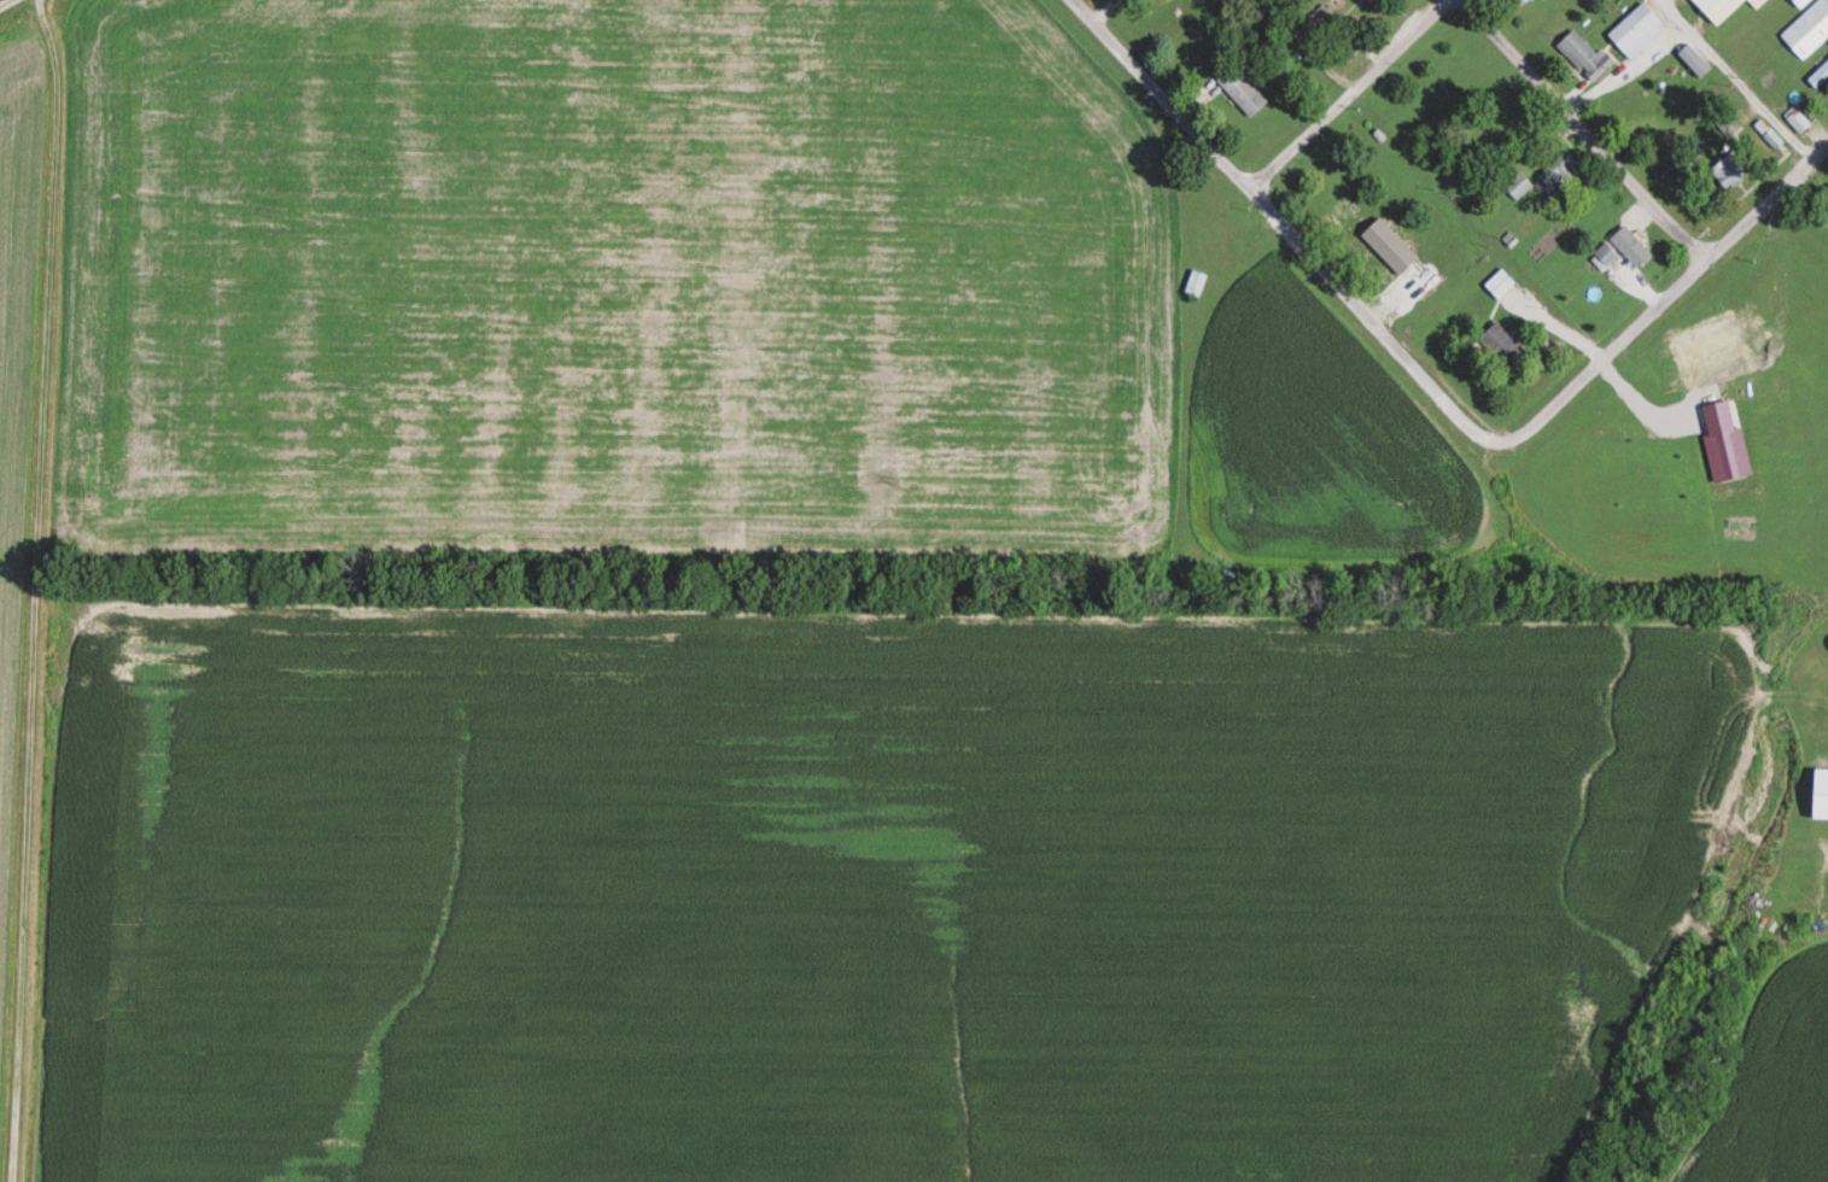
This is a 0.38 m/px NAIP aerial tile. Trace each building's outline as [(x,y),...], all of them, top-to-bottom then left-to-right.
[(1337,9),(1326,0),(1315,0),(1297,22),(1315,37),(1337,9)] [(1722,26),(1747,0),(1696,0),(1722,26)] [(1760,9),(1768,0),(1751,0),(1760,9)] [(1806,59),(1827,38),(1827,0),(1816,0),(1781,35),(1806,59)] [(1668,24),(1645,1),(1610,35),(1634,58),(1668,24)] [(1559,46),(1595,82),(1614,63),(1577,27),(1559,46)] [(1271,101),(1259,89),(1267,81),(1244,58),(1219,83),(1254,118),(1271,101)] [(1827,81),(1827,60),(1809,79),(1819,90),(1827,81)] [(1814,123),(1795,105),(1785,115),(1804,133),(1814,123)] [(1773,150),(1782,144),(1771,127),(1761,133),(1773,150)] [(1558,193),(1585,166),(1567,149),(1540,176),(1558,193)] [(1752,174),(1734,152),(1713,170),(1731,191),(1752,174)] [(1517,199),(1534,184),(1523,171),(1506,186),(1517,199)] [(1642,268),(1656,254),(1625,224),(1611,238),(1642,268)] [(1388,294),(1407,313),(1434,287),(1415,267),(1388,294)] [(1487,286),(1502,300),(1519,283),(1504,268),(1487,286)] [(1187,293),(1201,299),(1211,276),(1197,270),(1187,293)] [(1512,368),(1529,351),(1499,322),(1482,338),(1512,368)] [(1827,820),(1827,770),(1815,770),(1814,820),(1827,820)]
